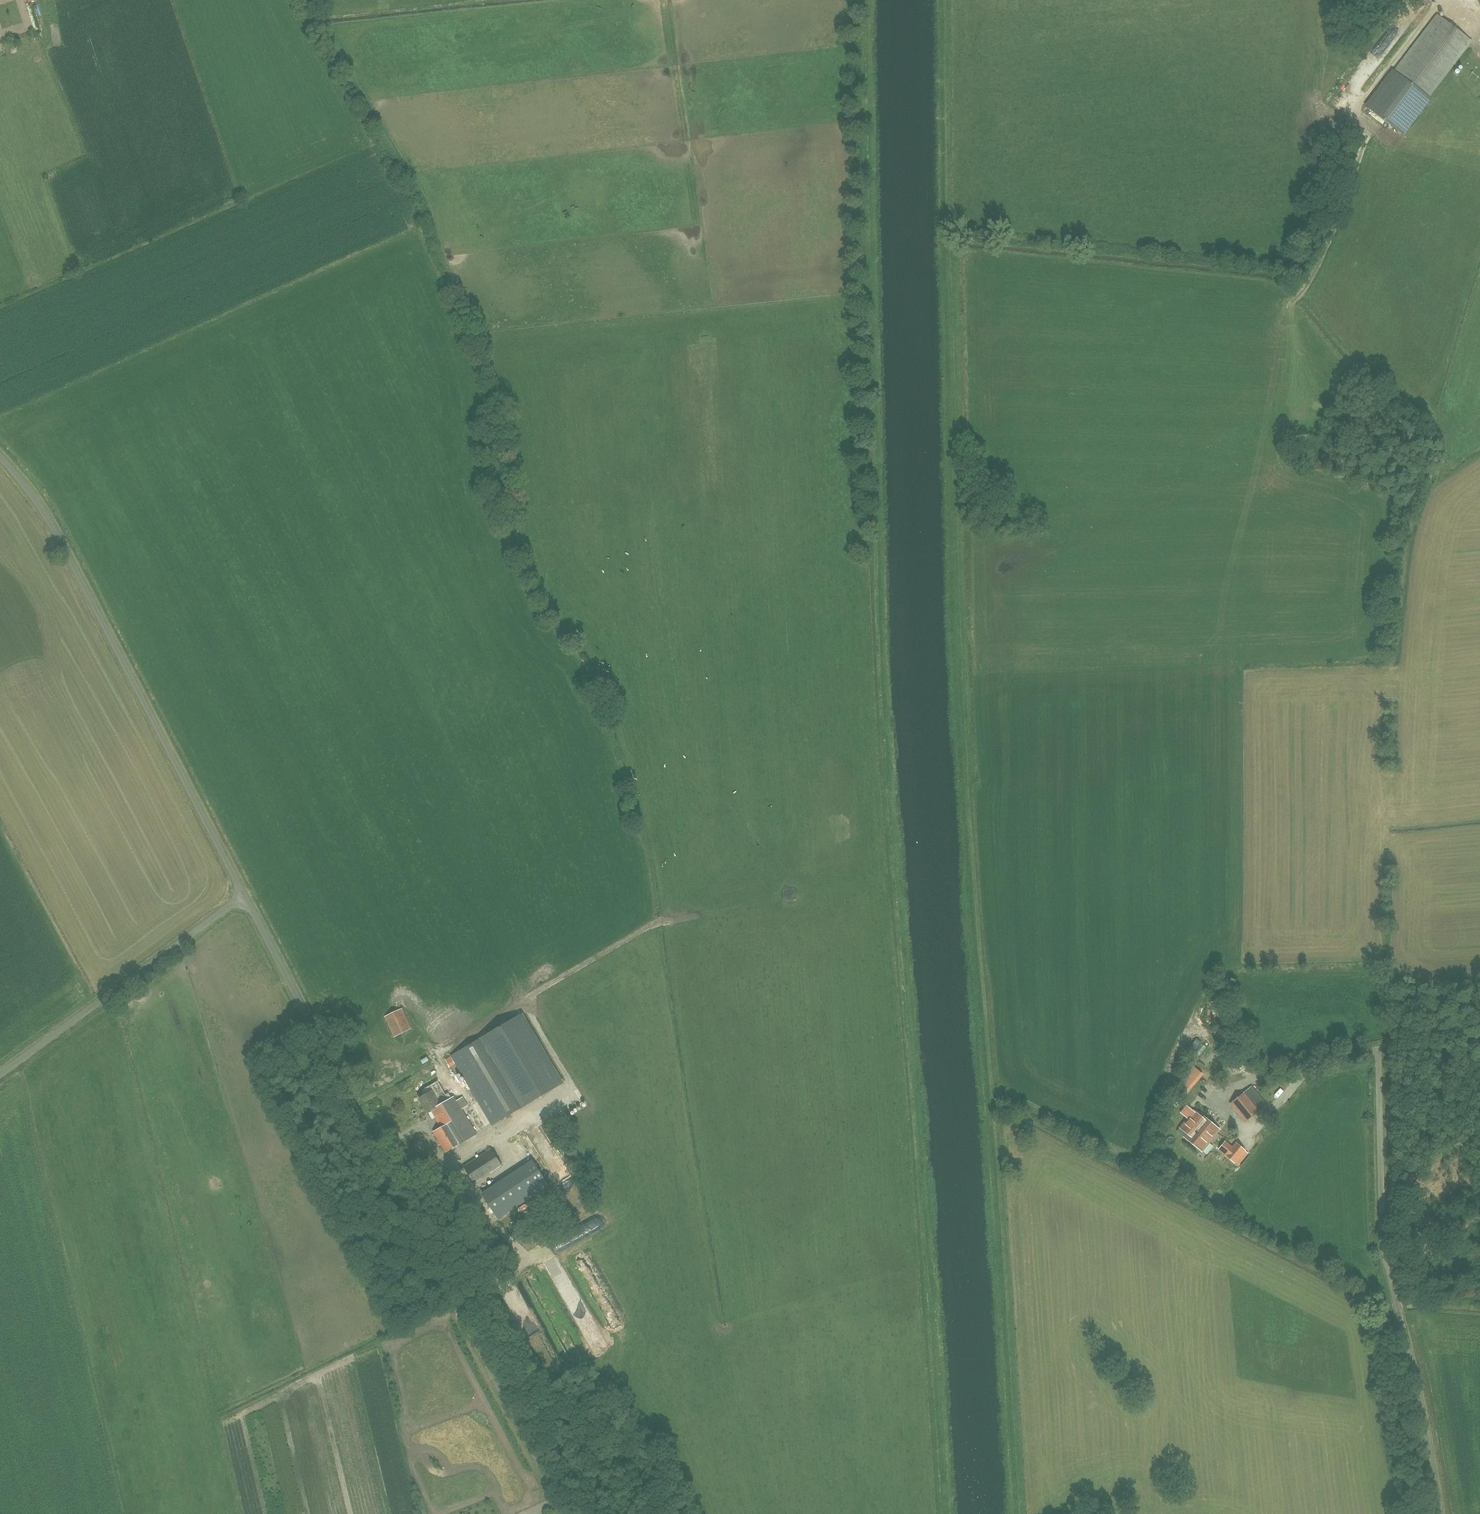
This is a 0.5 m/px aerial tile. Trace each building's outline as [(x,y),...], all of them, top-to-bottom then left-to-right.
[(1429,98),(1428,97),(1471,41),(1438,15),(1395,71),(1394,71),(1367,107),(1402,134),(1429,98)] [(411,1029),(402,1009),(385,1017),(394,1037),(411,1029)] [(563,1083),(522,1014),(452,1056),(445,1060),(450,1067),(457,1063),(493,1124),(563,1083)] [(1170,1093),(1180,1100),(1200,1073),(1190,1066),(1170,1093)] [(1231,1103),(1246,1122),(1266,1105),(1251,1087),(1231,1103)] [(419,1099),(427,1112),(432,1110),(441,1127),(434,1132),(446,1152),(477,1134),(454,1096),(440,1105),(432,1091),(419,1099)] [(1202,1151),(1219,1129),(1203,1116),(1201,1117),(1194,1111),(1181,1128),(1188,1134),(1185,1137),(1202,1151)] [(1245,1150),(1239,1145),(1237,1144),(1234,1147),(1226,1141),(1219,1149),(1227,1156),(1234,1162),(1245,1150)] [(475,1183),(502,1165),(491,1149),(464,1167),(475,1183)] [(549,1186),(533,1162),(524,1168),(540,1192),(549,1186)]
